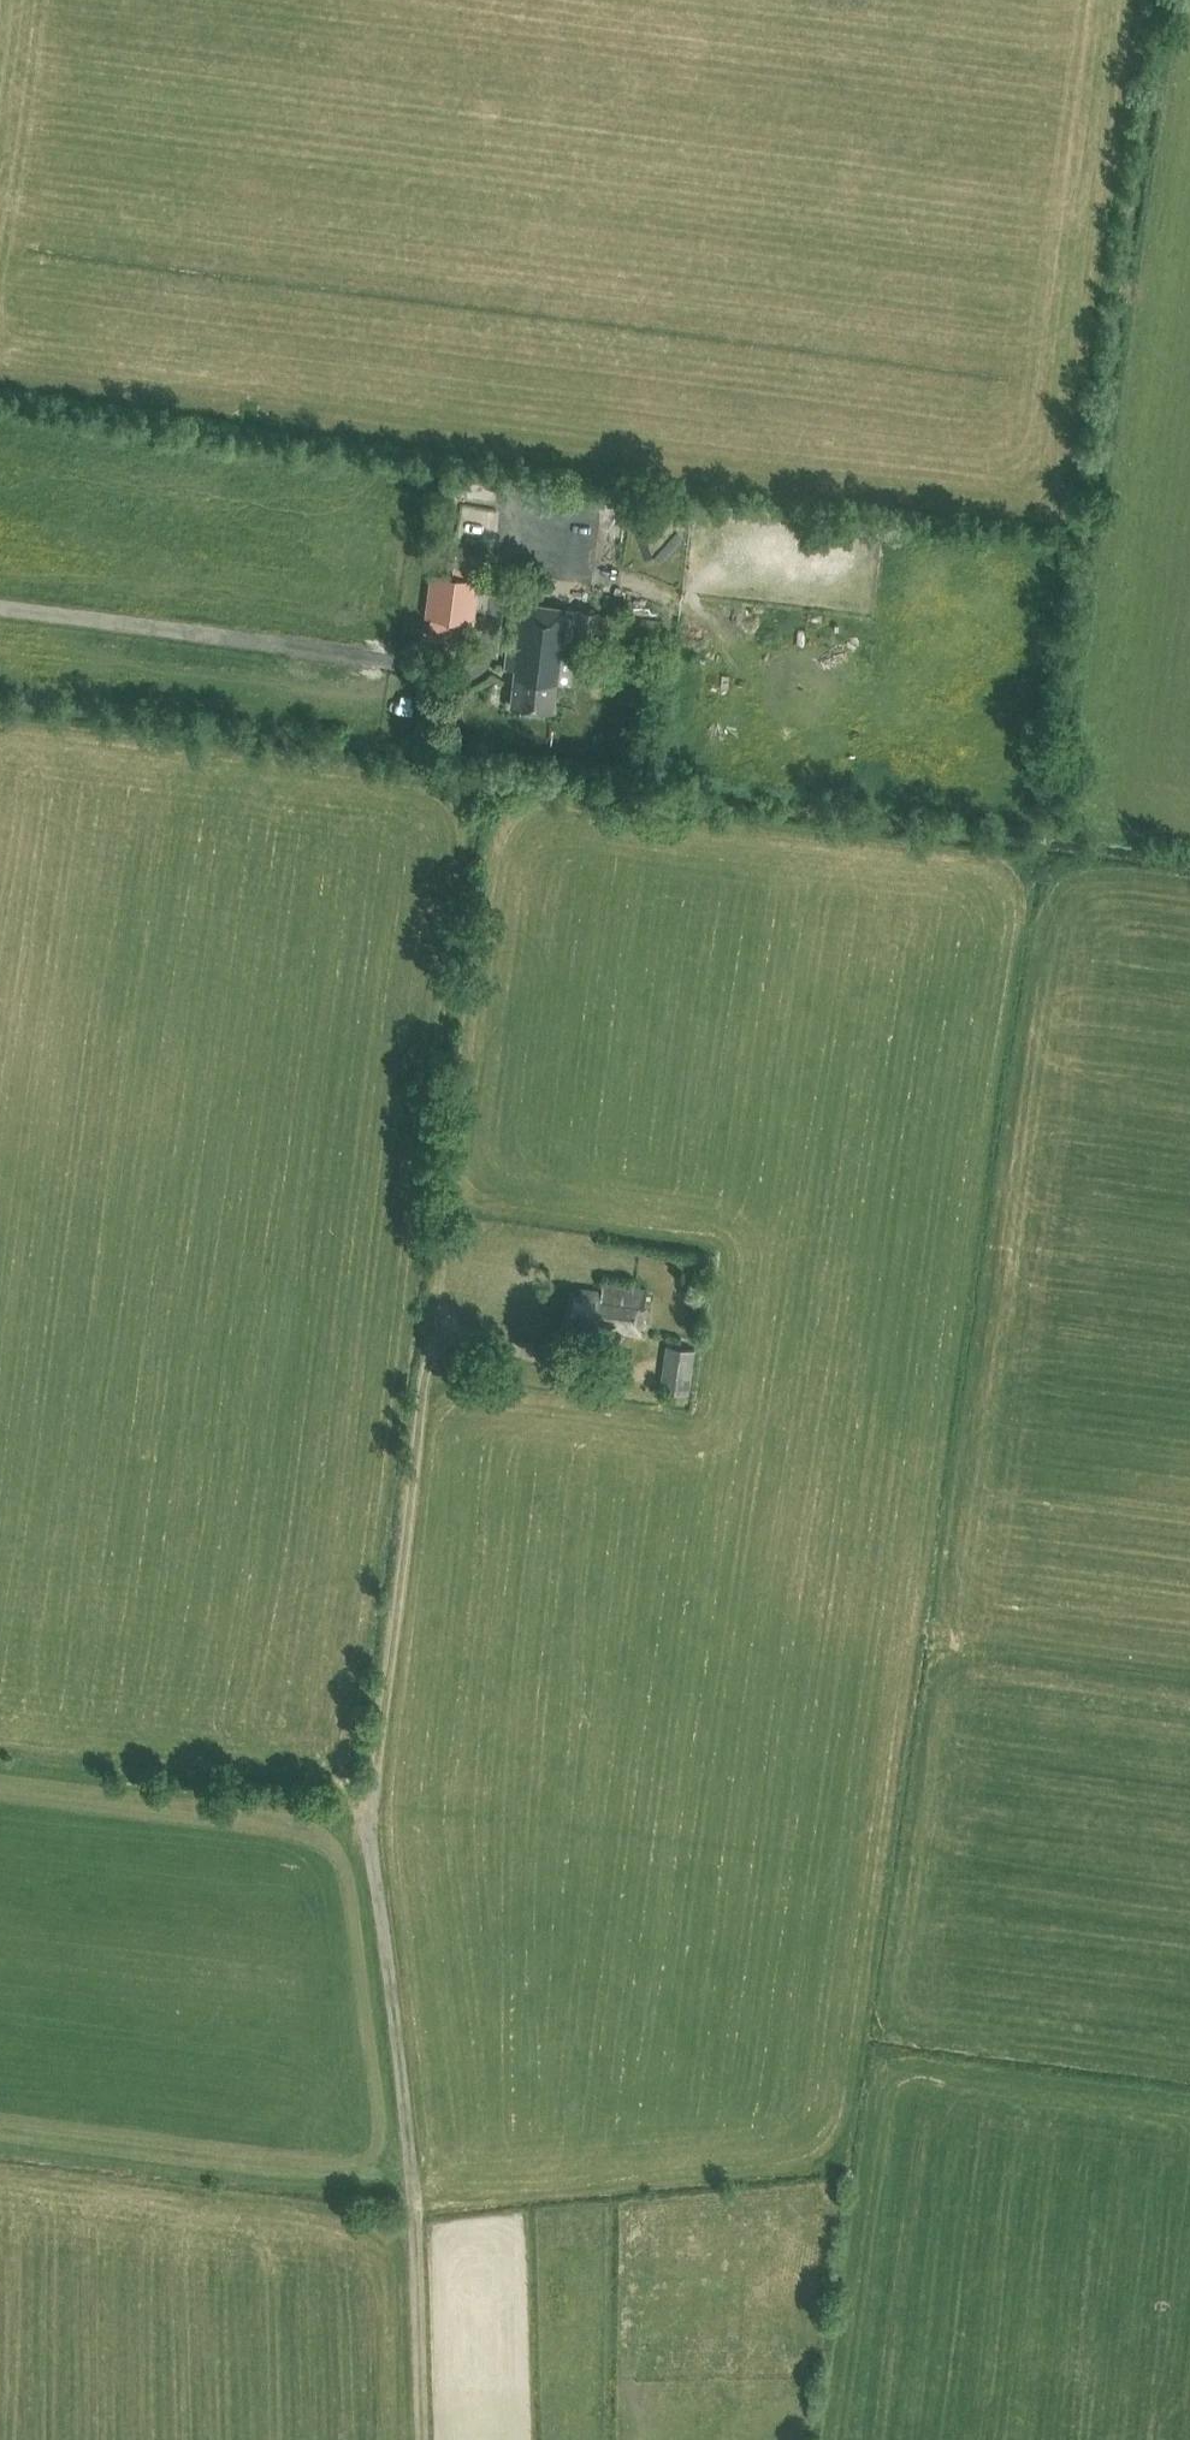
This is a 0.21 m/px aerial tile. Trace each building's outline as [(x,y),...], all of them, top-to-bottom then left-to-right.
[(447,622),(477,626),(482,578),(452,575),(447,622)] [(514,666),(511,697),(510,706),(553,711),(558,682),(569,682),(574,639),(658,651),(663,619),(606,611),(606,615),(600,614),(600,611),(513,601),(505,665),(514,666)] [(640,1332),(646,1287),(602,1281),(600,1290),(583,1288),(583,1295),(574,1294),(571,1316),(578,1317),(579,1324),(640,1332)] [(694,1348),(666,1343),(659,1386),(688,1391),(694,1348)]
